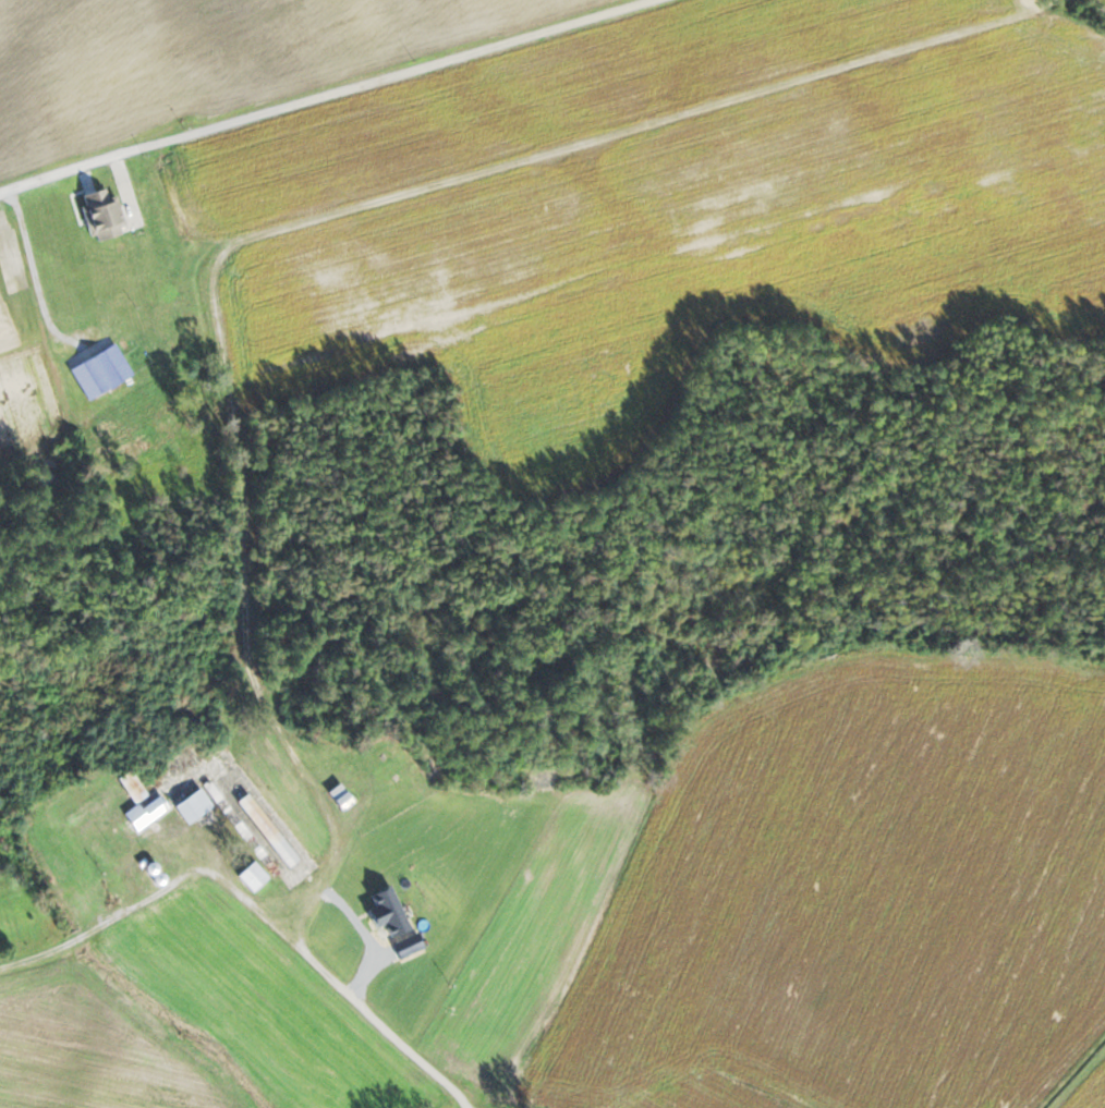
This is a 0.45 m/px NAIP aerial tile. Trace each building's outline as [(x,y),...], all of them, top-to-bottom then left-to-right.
[(110,187),(77,195),(89,241),(121,234),(110,187)] [(84,392),(94,387),(97,392),(130,378),(116,345),(72,364),(84,392)] [(115,777),(130,804),(144,796),(129,770),(115,777)] [(183,824),(211,807),(199,788),(172,805),(183,824)] [(238,800),(283,869),(295,862),(249,792),(238,800)] [(133,832),(167,808),(157,793),(122,817),(133,832)] [(266,879),(250,861),(234,876),(250,893),(266,879)]
